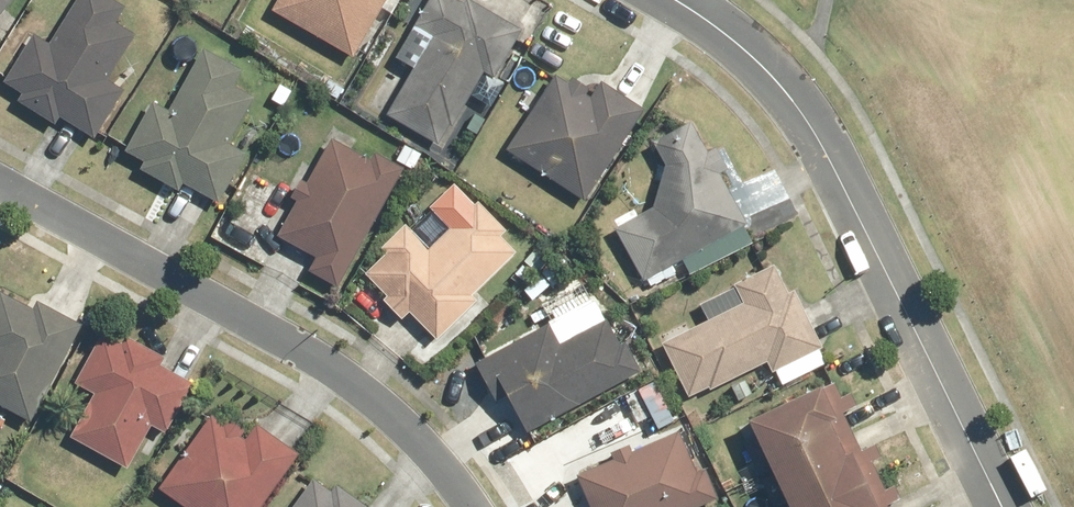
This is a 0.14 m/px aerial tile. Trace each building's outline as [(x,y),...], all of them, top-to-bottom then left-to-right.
[(12,0),(0,0),(0,15),(12,0)] [(135,35),(115,23),(124,9),(110,0),(76,0),(47,45),(35,38),(8,81),(95,135),(123,92),(106,82),(135,35)] [(353,55),(384,0),(280,0),(273,12),(353,55)] [(478,70),(494,78),(520,28),(503,19),(492,13),(486,10),(465,0),(430,0),(416,24),(435,35),(393,120),(441,144),(478,70)] [(245,70),(205,48),(168,114),(154,106),(127,154),(218,203),(245,154),(228,145),(254,97),(236,87),(245,70)] [(511,150),(585,198),(635,123),(561,75),(511,150)] [(617,229),(647,282),(746,226),(695,126),(656,146),(666,165),(653,209),(617,229)] [(308,271),(336,287),(406,171),(378,154),(374,161),(334,139),(277,238),(315,259),(308,271)] [(480,300),(473,293),(515,253),(472,208),(430,248),(414,231),(367,276),(432,344),(480,300)] [(789,280),(783,283),(775,266),(737,284),(745,302),(664,342),(691,398),(766,361),(772,372),(823,347),(795,291),(794,292),(789,280)] [(37,308),(1,291),(0,294),(0,403),(34,420),(82,327),(39,305),(37,308)] [(511,397),(529,431),(638,374),(609,319),(563,343),(552,322),(475,360),(497,404),(511,397)] [(95,395),(71,439),(127,469),(151,426),(166,434),(194,385),(178,376),(178,375),(142,356),(103,334),(75,384),(95,395)] [(754,425),(792,506),(889,506),(834,388),(754,425)] [(212,416),(160,489),(186,506),(259,506),(287,469),(212,416)] [(596,506),(700,506),(717,499),(704,471),(696,474),(677,433),(582,476),(596,506)] [(332,492),(314,480),(295,506),(367,506),(337,485),(332,492)]
